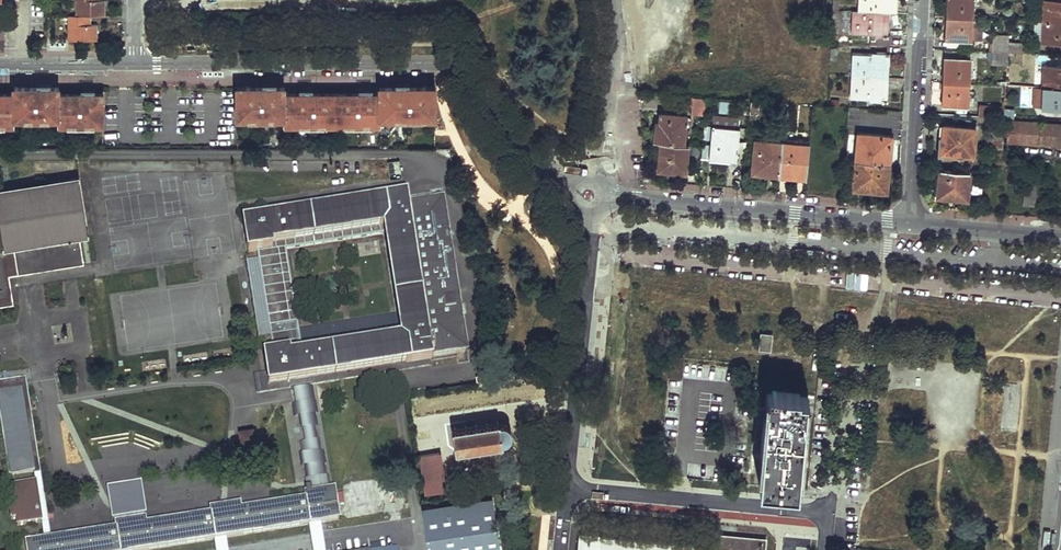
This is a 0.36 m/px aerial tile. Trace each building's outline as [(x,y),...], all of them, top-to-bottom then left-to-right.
[(98,40),(98,26),(93,26),(93,16),(109,16),(109,0),(102,0),(79,0),(79,16),(69,16),(69,40),(98,40)] [(840,10),(841,0),(833,0),(832,10),(840,10)] [(892,12),(892,0),(858,0),(857,10),(886,12),(892,12)] [(973,17),(974,0),(947,0),(947,15),(973,17)] [(1060,22),(1060,0),(1045,0),(1044,21),(1060,22)] [(831,23),(840,23),(840,10),(832,10),(831,23)] [(875,43),(891,44),(892,36),(890,35),(891,25),(885,24),(886,12),(857,10),(852,10),(852,32),(875,33),(875,43)] [(945,39),(971,40),(973,17),(947,15),(945,39)] [(1060,43),(1060,22),(1044,21),(1042,42),(1060,43)] [(990,51),(1007,52),(1008,42),(991,41),(990,51)] [(1007,52),(1023,53),(1023,43),(1008,42),(1007,52)] [(830,58),(837,58),(838,48),(830,47),(830,58)] [(851,75),(883,76),(883,64),(889,65),(889,53),(876,51),(876,54),(852,53),(851,75)] [(990,63),(1007,64),(1007,52),(990,51),(990,63)] [(943,82),(970,83),(971,60),(944,58),(943,82)] [(1060,88),(1060,66),(1045,65),(1044,87),(1060,88)] [(875,100),(887,101),(887,90),(882,90),(883,76),(851,75),(850,97),(875,98),(875,100)] [(942,105),(969,106),(970,83),(943,82),(942,105)] [(384,117),(440,116),(440,86),(385,86),(384,93),(290,93),(289,86),(242,86),(242,117),(289,117),(289,124),(384,124),(384,117)] [(103,125),(103,94),(59,93),(59,87),(14,87),(14,94),(0,94),(0,125),(16,124),(17,117),(59,118),(59,125),(103,125)] [(1060,110),(1060,88),(1044,87),(1042,109),(1060,110)] [(690,112),(704,114),(706,96),(691,95),(687,95),(687,104),(691,104),(690,112)] [(730,113),(730,102),(720,101),(720,112),(730,113)] [(758,113),(759,103),(750,102),(749,112),(758,113)] [(1004,107),(980,105),(979,116),(1004,118),(1004,107)] [(654,140),(682,142),(684,124),(688,125),(688,116),(684,116),(684,113),(660,111),(659,125),(655,125),(654,140)] [(1007,142),(1030,144),(1032,122),(1009,121),(1007,142)] [(1060,146),(1060,124),(1032,122),(1030,144),(1060,146)] [(708,156),(735,159),(738,127),(712,124),(708,156)] [(942,152),(974,154),(976,126),(944,124),(942,152)] [(987,151),(1003,152),(1004,130),(989,128),(987,151)] [(856,160),(888,163),(890,137),(858,133),(856,160)] [(750,172),(778,175),(782,142),(754,139),(750,172)] [(778,175),(806,178),(809,145),(782,142),(778,175)] [(658,168),(683,171),(685,147),(660,145),(658,168)] [(853,187),(885,191),(888,163),(856,160),(853,187)] [(936,196),(966,199),(969,171),(939,169),(936,196)] [(88,234),(79,176),(0,188),(0,295),(7,294),(4,274),(9,274),(83,263),(79,235),(88,234)] [(443,191),(243,223),(247,252),(259,251),(275,353),(264,354),(269,386),(296,381),(308,379),(469,355),(443,191)] [(12,303),(9,274),(4,274),(7,294),(0,295),(0,305),(12,303)] [(758,350),(772,351),(773,335),(760,333),(758,350)] [(51,541),(25,378),(0,382),(0,390),(22,387),(35,471),(33,471),(35,485),(41,523),(44,541),(51,541)] [(314,493),(326,491),(308,380),(296,382),(314,493)] [(476,385),(479,400),(491,397),(488,382),(476,385)] [(35,471),(22,387),(0,390),(0,418),(9,474),(33,471),(35,471)] [(759,484),(798,488),(807,395),(768,391),(759,484)] [(504,445),(504,442),(506,441),(509,440),(510,437),(511,434),(510,430),(509,427),(506,425),(504,424),(501,424),(501,423),(499,423),(499,421),(497,421),(497,423),(489,424),(489,423),(487,423),(487,425),(478,425),(478,424),(477,425),(477,426),(469,427),(469,426),(467,426),(467,428),(459,429),(459,427),(457,427),(457,429),(455,429),(458,451),(461,451),(461,452),(463,452),(463,451),(470,450),(471,451),(472,451),(473,449),(480,448),(480,449),(482,449),(482,448),(491,447),(491,448),(493,448),(493,446),(500,445),(501,447),(503,446),(503,445),(504,445)] [(254,423),(237,426),(241,451),(257,448),(254,423)] [(426,494),(445,491),(439,451),(420,454),(426,494)] [(17,527),(41,523),(35,485),(11,489),(12,495),(8,496),(11,521),(16,521),(17,527)] [(339,520),(334,490),(326,491),(314,493),(304,495),(305,499),(241,510),(240,505),(210,510),(211,514),(146,525),(145,520),(115,524),(115,530),(51,541),(44,541),(26,545),(27,549),(154,549),(213,541),(225,538),(307,525),(320,523),(339,520)] [(424,511),(430,549),(499,549),(492,500),(424,511)] [(320,523),(307,525),(312,549),(324,549),(320,523)] [(765,538),(732,534),(716,533),(715,545),(601,535),(602,534),(579,532),(577,549),(764,549),(765,538)] [(225,538),(213,541),(215,549),(227,549),(225,538)]
